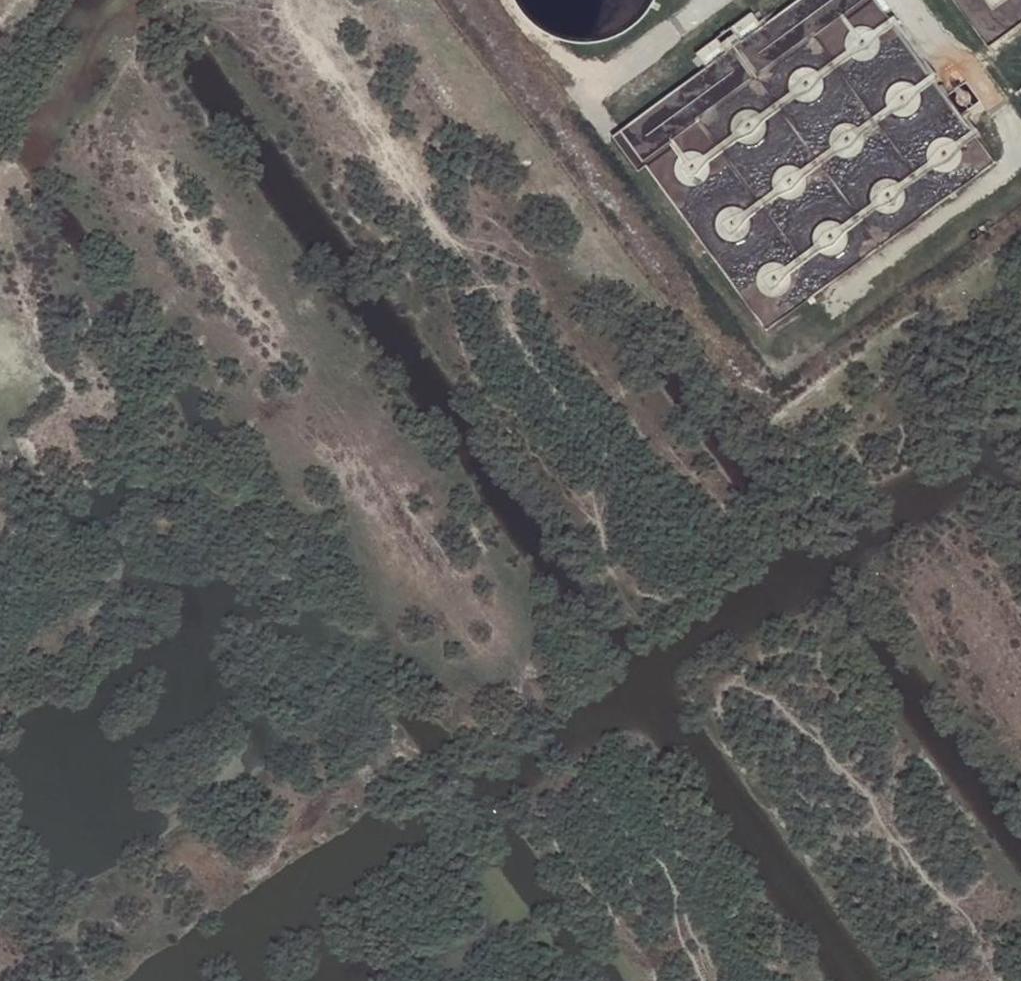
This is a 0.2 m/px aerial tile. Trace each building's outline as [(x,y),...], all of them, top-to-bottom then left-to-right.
[(1000,164),(879,0),(804,0),(746,43),(735,29),(679,70),(689,85),(616,138),(639,170),(646,165),(770,333),(1000,164)] [(992,50),(1020,28),(1020,0),(956,0),(992,50)]
